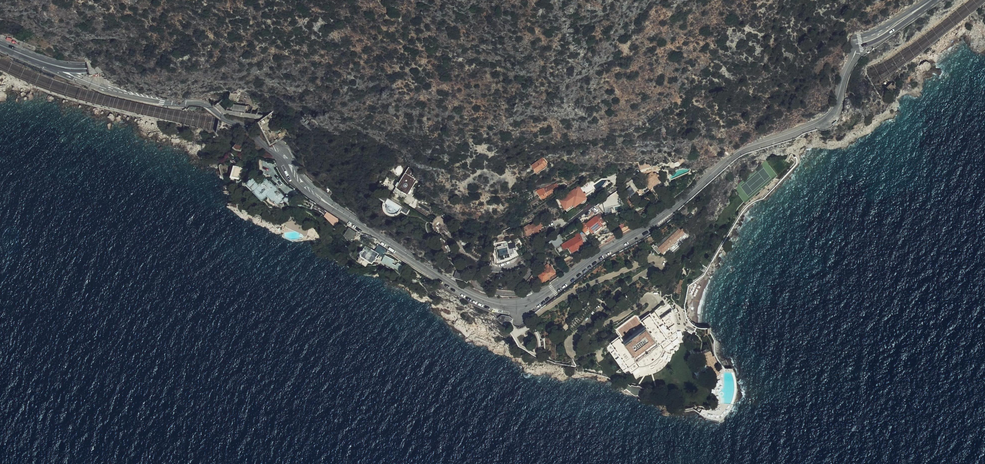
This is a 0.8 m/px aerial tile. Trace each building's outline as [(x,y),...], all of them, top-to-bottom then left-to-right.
[(6,36),(8,30),(0,27),(0,34),(6,36)] [(888,94),(897,86),(896,85),(892,82),(885,88),(881,84),(879,85),(888,94)] [(238,101),(239,93),(231,92),(230,100),(238,101)] [(545,165),(547,163),(545,160),(544,161),(544,162),(543,163),(540,159),(531,165),(537,172),(546,166),(545,165)] [(235,165),(233,176),(237,177),(244,178),(247,167),(235,165)] [(409,167),(396,187),(408,194),(417,180),(414,177),(417,172),(409,167)] [(649,177),(644,180),(649,187),(651,188),(663,179),(665,178),(663,176),(666,172),(663,171),(658,175),(657,173),(656,173),(655,173),(654,172),(652,173),(648,175),(649,177)] [(265,177),(265,174),(263,173),(263,175),(261,175),(260,177),(259,175),(256,177),(253,174),(250,178),(252,180),(249,183),(256,190),(255,191),(264,199),(267,196),(259,187),(260,186),(259,185),(261,183),(259,182),(265,177)] [(275,199),(280,203),(282,201),(284,202),(286,199),(288,200),(289,200),(291,200),(292,199),(292,198),(292,197),(289,194),(292,191),(286,185),(281,189),(274,183),(278,180),(271,174),(268,177),(266,175),(266,174),(265,174),(265,177),(259,182),(261,183),(259,185),(260,186),(259,187),(267,196),(269,194),(275,200),(275,199)] [(624,188),(625,190),(637,181),(635,179),(624,188)] [(641,186),(630,195),(631,197),(642,189),(645,193),(650,189),(642,179),(639,181),(641,183),(640,185),(641,186)] [(625,190),(630,195),(641,186),(640,185),(641,183),(639,181),(638,182),(637,181),(625,190)] [(553,185),(547,188),(546,187),(537,190),(541,198),(553,192),(552,190),(556,188),(554,184),(553,185)] [(562,203),(565,208),(573,203),(575,205),(580,202),(578,199),(585,195),(586,194),(585,192),(583,193),(578,186),(567,194),(565,192),(558,197),(559,200),(557,202),(559,205),(562,203)] [(408,194),(396,187),(393,192),(405,199),(408,194)] [(618,190),(602,202),(603,204),(600,207),(605,213),(612,211),(611,206),(620,204),(619,199),(624,198),(618,190)] [(378,198),(384,202),(385,202),(387,199),(389,196),(382,192),(378,198)] [(389,196),(387,199),(401,208),(403,205),(389,196)] [(315,202),(308,198),(293,198),(293,204),(301,204),(312,208),(315,202)] [(635,205),(630,198),(627,200),(633,207),(635,205)] [(399,211),(400,211),(406,215),(410,209),(403,205),(401,208),(399,211)] [(579,210),(576,205),(574,207),(563,215),(567,221),(579,213),(578,211),(579,210)] [(596,206),(591,210),(594,214),(600,210),(596,206)] [(339,218),(329,212),(327,216),(332,219),(334,221),(334,222),(336,225),(339,218)] [(588,228),(591,231),(602,224),(601,223),(606,220),(601,213),(598,215),(596,216),(585,224),(588,228)] [(290,226),(291,225),(291,223),(298,226),(302,222),(306,223),(307,222),(292,216),(291,218),(292,219),(292,220),(290,222),(288,224),(288,225),(290,226)] [(617,224),(622,232),(634,226),(629,217),(617,224)] [(538,222),(537,221),(533,224),(533,223),(529,226),(524,230),(530,238),(531,239),(540,234),(539,232),(546,227),(546,226),(546,225),(542,219),(538,222)] [(585,224),(584,222),(579,225),(584,231),(588,228),(585,224)] [(688,231),(684,226),(680,228),(679,227),(673,233),(671,231),(669,233),(671,235),(658,247),(661,250),(664,253),(682,236),(684,238),(687,235),(686,233),(688,231)] [(354,240),(357,232),(350,227),(346,235),(354,240)] [(453,236),(447,230),(442,235),(448,241),(453,236)] [(671,235),(669,233),(656,245),(658,247),(671,235)] [(578,248),(582,246),(583,245),(582,243),(586,241),(584,238),(583,239),(580,235),(566,243),(572,252),(578,248)] [(556,237),(551,240),(556,247),(561,243),(556,237)] [(460,246),(456,239),(450,243),(454,250),(460,246)] [(659,253),(661,250),(658,247),(656,245),(656,244),(653,247),(659,253)] [(380,256),(381,253),(367,245),(365,249),(366,249),(365,251),(363,254),(360,260),(362,261),(363,258),(370,262),(373,258),(376,259),(377,258),(379,255),(380,256)] [(503,246),(502,245),(497,246),(497,248),(496,248),(498,260),(505,258),(504,257),(510,256),(509,253),(514,252),(513,246),(508,247),(507,245),(503,246)] [(384,260),(393,265),(394,263),(396,259),(387,255),(385,254),(384,256),(385,257),(384,260)] [(394,263),(393,265),(392,266),(397,268),(400,272),(402,273),(404,269),(402,269),(397,266),(398,265),(394,263)] [(549,265),(548,264),(538,272),(540,274),(538,275),(543,281),(556,272),(550,265),(549,265)] [(468,281),(471,276),(472,273),(467,271),(457,269),(455,275),(457,276),(460,278),(462,279),(468,281)] [(417,274),(409,270),(407,270),(405,274),(414,280),(417,274)] [(635,294),(632,291),(626,296),(628,299),(635,294)] [(666,347),(679,338),(675,312),(673,309),(662,318),(655,310),(651,313),(651,312),(641,320),(645,326),(647,328),(626,344),(624,341),(620,335),(610,343),(611,343),(606,346),(624,371),(626,372),(628,373),(630,373),(631,373),(633,372),(640,367),(641,367),(643,368),(648,367),(649,366),(650,368),(654,364),(655,365),(660,361),(664,358),(662,357),(664,356),(666,352),(666,350),(666,347)] [(685,311),(685,309),(679,310),(680,318),(685,328),(690,331),(691,329),(694,331),(695,330),(696,330),(697,330),(699,326),(696,325),(695,324),(692,322),(690,320),(687,317),(685,311)] [(503,322),(508,322),(513,319),(510,315),(503,314),(498,317),(503,322)] [(647,328),(645,326),(624,341),(626,344),(647,328)] [(712,351),(704,354),(713,376),(720,373),(712,351)] [(627,381),(624,385),(630,388),(634,391),(634,393),(635,394),(637,394),(638,394),(639,393),(640,391),(643,395),(651,396),(650,396),(649,394),(649,393),(649,392),(650,391),(651,390),(651,388),(643,386),(643,385),(639,384),(638,385),(633,383),(632,385),(628,382),(627,381)] [(630,388),(624,385),(624,386),(630,391),(634,393),(634,391),(630,388)]
